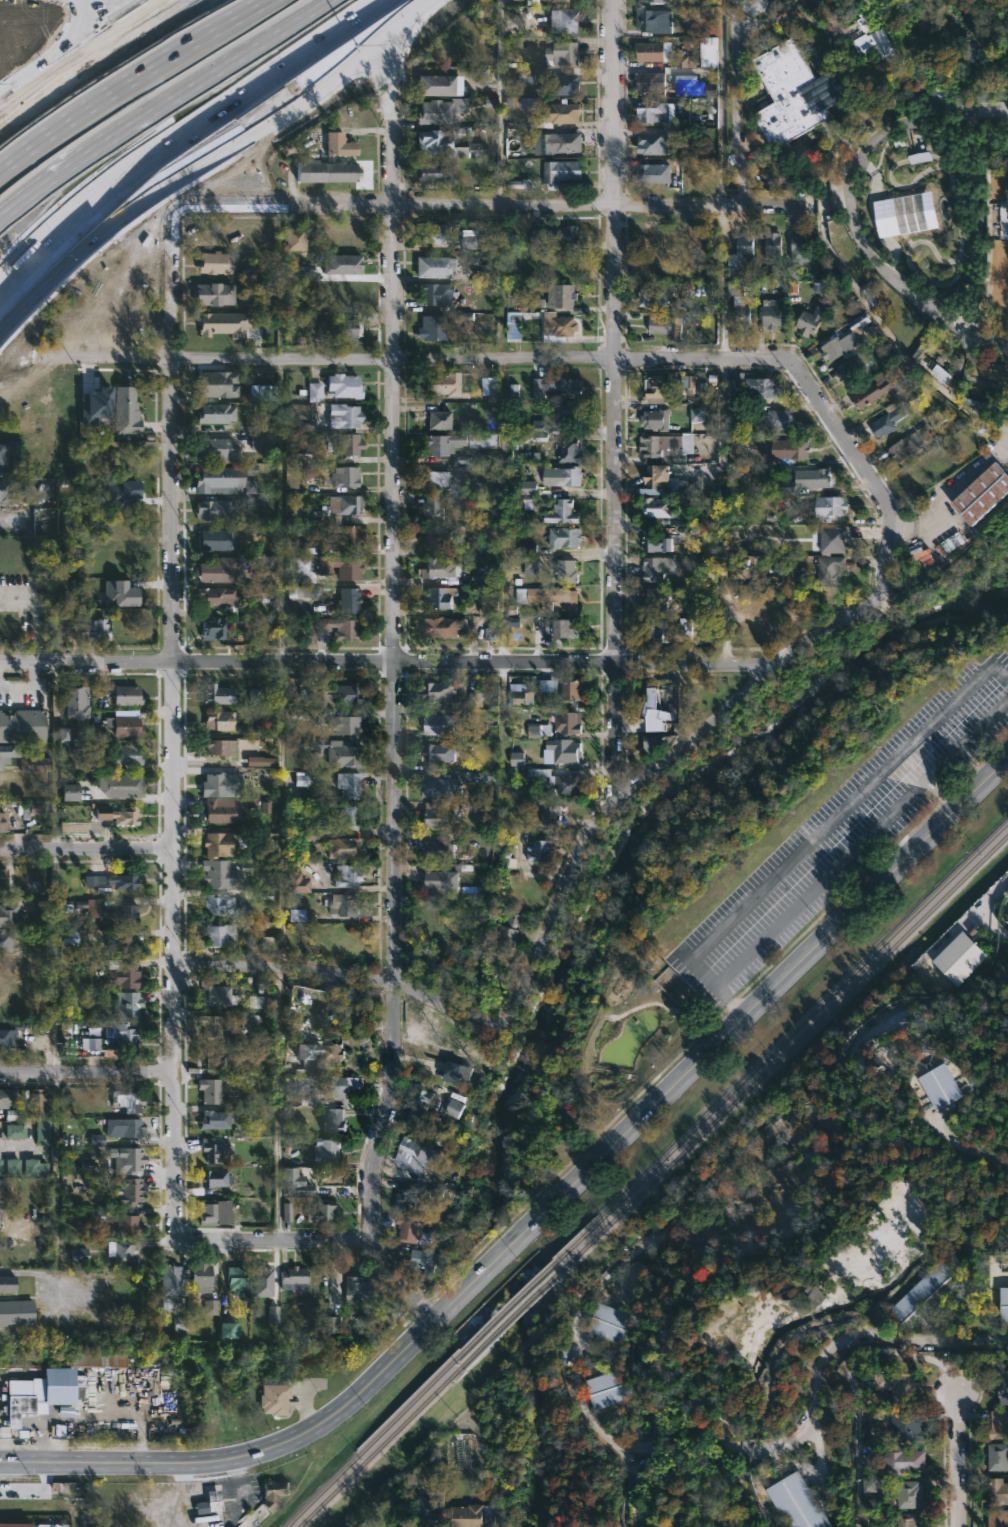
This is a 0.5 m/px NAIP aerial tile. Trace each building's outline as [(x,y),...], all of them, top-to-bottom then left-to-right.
[(764,0),(739,0),(736,5),(752,15),(756,8),(762,12),(768,2),(764,0)] [(575,8),(575,34),(552,33),(552,29),(545,29),(545,10),(552,10),(552,8),(575,8)] [(670,11),(670,33),(651,33),(651,32),(634,30),(634,12),(670,11)] [(869,30),(863,17),(856,20),(862,33),(869,30)] [(876,29),(888,58),(874,64),(868,50),(865,51),(866,54),(856,59),(855,55),(849,58),(843,44),(876,29)] [(789,36),(814,80),(830,71),(844,96),(825,107),(829,116),(770,150),(764,139),(750,114),(757,110),(753,104),(760,99),(764,106),(771,102),(747,60),(789,36)] [(698,38),(714,38),(714,68),(675,68),(675,50),(682,50),(682,56),(698,56),(698,38)] [(576,53),(576,65),(552,66),(552,61),(543,61),(543,47),(551,47),(551,43),(576,42),(576,53)] [(669,43),(669,62),(634,62),(632,43),(669,43)] [(828,67),(818,74),(803,49),(813,43),(828,67)] [(972,61),(975,46),(967,45),(965,59),(972,61)] [(632,73),(662,73),(662,67),(675,68),(675,75),(662,75),(662,92),(632,92),(632,73)] [(475,82),(488,83),(489,69),(475,68),(475,82)] [(523,84),(535,83),(535,73),(522,74),(523,84)] [(576,95),(553,95),(552,75),(576,75),(576,95)] [(455,76),(454,96),(417,96),(418,76),(455,76)] [(523,98),(530,98),(530,105),(524,105),(524,110),(530,110),(530,111),(551,113),(551,104),(561,104),(561,99),(566,99),(566,104),(580,104),(579,124),(552,124),(552,128),(530,128),(530,127),(514,126),(514,124),(504,124),(504,121),(503,121),(503,103),(505,103),(505,98),(523,98)] [(467,99),(467,113),(452,113),(452,125),(417,125),(417,112),(420,112),(420,102),(429,102),(429,100),(440,100),(440,102),(450,102),(450,99),(467,99)] [(665,103),(671,104),(671,113),(665,113),(665,123),(639,123),(639,114),(635,114),(635,103),(665,103)] [(439,130),(439,132),(443,132),(443,131),(450,132),(450,136),(452,136),(452,148),(446,148),(446,150),(437,150),(437,152),(417,150),(417,132),(431,132),(431,130),(439,130)] [(343,134),(344,141),(343,141),(343,144),(355,144),(355,155),(339,156),(339,155),(326,155),(326,133),(343,134)] [(549,155),(535,156),(535,135),(578,133),(578,152),(549,153),(549,155)] [(666,136),(666,155),(639,155),(639,153),(635,153),(635,135),(666,136)] [(467,157),(486,157),(486,143),(467,143),(467,157)] [(932,160),(931,152),(908,155),(910,164),(932,160)] [(318,160),(318,163),(356,163),(356,169),(361,169),(361,177),(357,177),(357,182),(296,182),(296,160),(318,160)] [(554,184),(554,190),(542,191),(542,184),(541,184),(541,162),(580,162),(580,180),(556,180),(556,184),(554,184)] [(442,183),(417,183),(417,172),(419,172),(419,163),(447,163),(447,183),(442,183)] [(656,165),(656,167),(667,168),(667,182),(662,182),(662,184),(636,184),(636,174),(638,174),(638,165),(656,165)] [(998,203),(999,240),(1007,240),(1007,203),(998,203)] [(660,221),(660,228),(661,228),(662,245),(671,245),(671,252),(659,253),(659,248),(641,248),(641,236),(639,236),(639,230),(641,230),(641,221),(660,221)] [(448,240),(448,243),(439,243),(439,245),(421,243),(422,236),(419,236),(419,224),(449,225),(448,240)] [(578,227),(550,226),(549,243),(577,244),(578,227)] [(307,241),(307,250),(286,249),(287,228),(305,228),(305,239),(307,239),(307,241)] [(489,249),(489,236),(479,235),(479,230),(462,230),(462,249),(489,249)] [(779,261),(763,261),(763,233),(780,233),(779,261)] [(539,235),(530,234),(530,247),(538,248),(539,235)] [(737,268),(727,268),(727,255),(737,254),(737,236),(753,235),(753,255),(752,255),(751,261),(748,263),(744,264),(744,265),(737,265),(737,268)] [(809,237),(808,273),(796,273),(796,262),(789,262),(790,236),(796,237),(796,235),(809,237)] [(221,249),(221,252),(234,252),(234,250),(237,250),(237,269),(234,269),(234,273),(221,273),(221,272),(207,273),(207,271),(200,271),(200,259),(202,259),(202,252),(215,252),(215,249),(221,249)] [(363,260),(365,261),(363,273),(325,273),(325,262),(329,262),(329,254),(364,254),(363,260)] [(460,257),(459,270),(456,270),(456,277),(417,276),(418,255),(460,257)] [(456,283),(455,292),(454,292),(454,294),(449,294),(449,305),(421,304),(422,282),(456,283)] [(740,282),(740,285),(744,285),(744,293),(739,293),(739,295),(745,295),(745,306),(750,306),(750,327),(737,327),(737,307),(733,307),(733,295),(727,295),(727,282),(740,282)] [(224,283),(237,283),(237,304),(223,304),(223,305),(197,304),(197,283),(224,283)] [(576,296),(576,299),(572,299),(572,307),(546,306),(546,283),(572,283),(572,292),(576,292),(576,296)] [(659,306),(636,305),(636,286),(665,287),(665,306),(659,306)] [(769,299),(769,304),(780,304),(780,324),(775,325),(775,328),(766,328),(766,324),(761,324),(761,312),(757,312),(757,299),(769,299)] [(826,309),(812,335),(806,332),(804,335),(796,330),(798,327),(793,324),(802,309),(810,314),(816,304),(826,309)] [(553,311),(553,316),(573,315),(573,321),(576,321),(577,330),(572,330),(572,333),(564,333),(564,340),(551,340),(550,328),(542,328),(541,312),(544,312),(544,310),(553,309),(553,311)] [(230,333),(230,339),(242,339),(242,327),(248,327),(248,313),(199,313),(199,337),(209,338),(209,333),(230,333)] [(507,339),(521,338),(521,313),(506,314),(507,339)] [(445,316),(445,339),(417,338),(417,326),(421,326),(421,316),(445,316)] [(681,322),(680,337),(668,337),(668,332),(643,331),(644,316),(672,317),(671,321),(681,322)] [(357,337),(332,337),(332,320),(361,319),(361,335),(357,335),(357,337)] [(848,352),(832,362),(831,360),(829,362),(826,358),(824,359),(819,352),(821,351),(818,346),(837,335),(848,352)] [(948,357),(942,365),(953,374),(946,383),(920,364),(928,354),(932,357),(938,350),(948,357)] [(865,371),(844,384),(837,373),(838,371),(835,366),(853,354),(865,371)] [(875,401),(871,404),(869,402),(860,409),(851,396),(873,380),(871,377),(887,367),(892,374),(876,385),(882,393),(874,398),(875,401)] [(229,370),(238,371),(238,382),(231,382),(231,385),(238,385),(238,396),(197,396),(197,371),(229,370)] [(460,371),(460,395),(447,395),(447,393),(431,392),(431,389),(426,389),(426,377),(422,377),(422,374),(447,374),(447,371),(460,371)] [(344,372),(344,374),(360,374),(360,384),(362,384),(362,398),(353,398),(353,396),(326,396),(327,387),(322,387),(322,401),(308,401),(307,382),(319,382),(319,377),(327,377),(327,374),(333,374),(333,372),(344,372)] [(564,374),(564,377),(578,378),(578,379),(582,379),(582,397),(559,398),(559,389),(545,389),(545,399),(533,399),(532,378),(564,374)] [(662,382),(662,387),(666,387),(666,397),(664,397),(664,402),(639,403),(639,395),(643,395),(643,378),(646,378),(646,376),(651,376),(651,375),(666,375),(666,382),(662,382)] [(694,376),(681,375),(681,388),(687,388),(687,396),(694,396),(694,376)] [(482,396),(496,395),(495,377),(481,378),(482,396)] [(774,377),(774,382),(779,382),(779,391),(775,391),(775,397),(753,397),(753,391),(742,391),(742,377),(774,377)] [(250,393),(250,400),(274,401),(274,385),(256,385),(256,393),(250,393)] [(95,425),(95,418),(110,417),(109,386),(96,386),(97,393),(80,393),(81,425),(95,425)] [(137,387),(115,387),(114,434),(137,434),(137,387)] [(900,427),(888,435),(877,419),(888,412),(885,407),(898,399),(908,414),(896,422),(900,427)] [(229,402),(229,405),(235,405),(235,420),(229,420),(229,422),(197,423),(197,411),(201,411),(201,403),(229,402)] [(350,403),(350,405),(358,405),(358,411),(363,411),(363,421),(358,422),(358,427),(338,427),(338,425),(330,425),(330,418),(327,418),(327,408),(338,408),(338,403),(350,403)] [(578,417),(579,404),(556,403),(556,416),(578,417)] [(664,407),(664,408),(670,408),(670,410),(670,430),(661,430),(661,427),(659,427),(659,430),(654,429),(654,427),(645,427),(645,424),(642,423),(642,414),(645,414),(645,410),(654,410),(654,408),(660,410),(661,407),(664,407)] [(933,428),(948,418),(941,407),(926,417),(933,428)] [(703,408),(690,408),(690,422),(704,422),(703,408)] [(790,409),(790,414),(793,414),(792,428),(766,428),(766,422),(763,422),(763,413),(766,413),(766,408),(790,409)] [(438,428),(428,428),(428,410),(452,410),(451,429),(438,428)] [(544,420),(533,420),(533,438),(544,437),(544,420)] [(914,431),(922,442),(919,445),(920,447),(898,463),(895,459),(892,461),(887,454),(889,453),(886,448),(910,432),(911,433),(914,431)] [(275,433),(274,450),(251,450),(251,432),(275,433)] [(359,433),(359,440),(364,440),(364,448),(359,448),(359,455),(352,456),(352,455),(350,455),(350,458),(339,458),(339,454),(332,454),(332,433),(359,433)] [(433,455),(421,455),(421,434),(464,434),(464,444),(449,446),(449,452),(444,453),(444,454),(433,455)] [(469,434),(468,447),(497,447),(497,434),(469,434)] [(680,435),(680,453),(683,453),(683,462),(642,462),(642,457),(637,457),(637,435),(680,435)] [(234,438),(234,445),(237,445),(237,458),(239,458),(239,462),(222,462),(222,457),(197,458),(197,446),(200,446),(200,438),(234,438)] [(580,451),(580,453),(582,453),(582,462),(559,462),(559,453),(561,453),(561,438),(580,438),(580,451)] [(806,439),(806,446),(808,446),(808,451),(806,451),(806,458),(787,458),(787,453),(784,453),(784,439),(806,439)] [(6,463),(0,463),(0,442),(6,442),(6,444),(10,444),(10,461),(6,461),(6,463)] [(929,455),(936,466),(928,471),(931,476),(913,488),(910,483),(907,485),(900,474),(904,472),(901,467),(913,459),(916,464),(929,455)] [(995,460),(1007,474),(1007,491),(972,525),(951,502),(995,460)] [(665,464),(665,476),(673,476),(673,488),(644,488),(644,484),(641,484),(642,468),(645,468),(645,464),(665,464)] [(580,465),(582,477),(580,477),(580,485),(551,485),(552,467),(570,467),(570,465),(580,465)] [(354,466),(359,466),(359,486),(334,486),(334,478),(338,478),(338,472),(335,472),(335,466),(354,466)] [(238,492),(198,492),(198,472),(203,472),(203,467),(246,467),(246,487),(238,487),(238,492)] [(827,467),(827,469),(830,469),(831,486),(807,487),(807,483),(803,483),(802,474),(806,474),(806,469),(827,467)] [(445,471),(445,488),(423,488),(423,482),(419,482),(419,477),(423,477),(423,471),(445,471)] [(8,501),(0,501),(0,478),(10,478),(10,498),(8,498),(8,501)] [(255,493),(255,480),(245,479),(244,493),(255,493)] [(140,481),(105,482),(106,505),(128,504),(128,498),(140,498),(140,481)] [(521,494),(536,494),(537,481),(521,481),(521,494)] [(794,481),(779,482),(780,493),(795,491),(794,481)] [(475,492),(490,493),(490,484),(475,483),(475,492)] [(358,495),(358,513),(328,513),(329,495),(358,495)] [(436,501),(436,509),(441,509),(441,518),(422,519),(423,510),(420,510),(420,506),(422,506),(422,495),(436,495),(436,501)] [(842,495),(842,502),(846,501),(846,509),(842,509),(842,514),(832,514),(832,517),(813,517),(813,496),(842,495)] [(668,516),(640,516),(640,497),(668,497),(668,516)] [(569,507),(569,513),(578,513),(578,522),(542,522),(543,512),(551,512),(552,503),(556,503),(556,498),(572,498),(572,507),(569,507)] [(230,500),(230,505),(236,505),(236,518),(196,518),(196,501),(230,500)] [(359,525),(359,532),(363,532),(363,540),(359,540),(359,546),(336,546),(336,525),(359,525)] [(442,526),(443,531),(449,530),(449,538),(442,539),(442,548),(423,549),(423,541),(421,541),(421,533),(425,533),(425,527),(442,526)] [(579,527),(579,547),(559,546),(559,548),(548,548),(548,527),(579,527)] [(844,552),(818,552),(818,527),(843,527),(844,552)] [(229,529),(229,531),(234,531),(234,548),(229,548),(229,549),(197,549),(197,538),(200,538),(200,529),(229,529)] [(653,530),(653,537),(673,537),(674,551),(642,552),(641,538),(642,538),(642,531),(653,530)] [(490,554),(490,541),(477,541),(477,554),(490,554)] [(535,549),(535,556),(536,556),(536,576),(523,576),(522,543),(535,544),(535,549)] [(346,555),(346,556),(360,556),(360,563),(362,563),(362,571),(360,571),(360,579),(337,579),(337,567),(332,567),(332,574),(317,575),(317,555),(346,555)] [(435,555),(435,559),(452,558),(452,563),(459,563),(459,576),(427,576),(427,578),(417,577),(416,573),(419,573),(418,567),(422,567),(422,555),(435,555)] [(244,556),(244,559),(246,559),(246,567),(238,567),(238,581),(199,581),(199,562),(218,562),(218,556),(244,556)] [(262,556),(262,572),(275,572),(275,556),(262,556)] [(673,556),(673,559),(679,559),(679,573),(662,573),(662,580),(644,580),(644,569),(641,570),(642,557),(673,556)] [(837,567),(837,570),(839,570),(839,583),(817,583),(817,556),(843,556),(843,567),(837,567)] [(309,570),(309,559),(288,558),(288,570),(309,570)] [(577,582),(558,582),(559,559),(577,559),(577,582)] [(484,585),(485,568),(473,568),(472,584),(484,585)] [(137,606),(137,588),(126,588),(126,580),(104,580),(104,606),(137,606)] [(531,585),(531,587),(554,587),(554,589),(575,590),(575,592),(579,592),(579,610),(564,610),(564,599),(554,599),(554,611),(542,611),(542,601),(516,601),(516,588),(523,588),(523,585),(531,585)] [(268,588),(249,586),(249,597),(268,598),(268,588)] [(311,597),(311,586),(287,587),(287,598),(311,597)] [(663,586),(663,594),(668,594),(668,609),(644,610),(644,598),(646,598),(645,587),(663,586)] [(224,587),(224,589),(234,589),(234,611),(224,611),(224,605),(199,605),(199,588),(224,587)] [(338,613),(335,613),(335,604),(340,604),(339,587),(359,587),(358,613),(338,613)] [(452,587),(452,608),(423,608),(423,606),(421,606),(421,598),(423,598),(423,588),(452,587)] [(479,615),(498,615),(498,602),(480,601),(479,615)] [(218,616),(226,616),(226,621),(228,621),(226,630),(224,630),(224,639),(202,640),(202,616),(218,616)] [(442,616),(442,617),(455,617),(455,637),(419,637),(419,621),(422,621),(422,617),(442,616)] [(580,627),(580,636),(556,637),(556,634),(546,633),(546,619),(580,617),(580,627)] [(106,618),(106,640),(94,640),(94,637),(80,637),(80,622),(87,622),(87,619),(95,619),(95,618),(106,618)] [(344,618),(344,619),(359,619),(360,640),(336,640),(336,627),(330,627),(330,631),(317,631),(317,618),(330,618),(330,619),(344,618)] [(660,618),(660,632),(663,632),(664,642),(641,642),(641,618),(660,618)] [(681,635),(691,635),(692,619),(682,618),(681,635)] [(484,640),(497,640),(498,629),(485,628),(484,640)] [(555,679),(553,703),(534,703),(535,692),(538,692),(538,679),(555,679)] [(579,700),(562,700),(562,681),(578,680),(579,700)] [(215,682),(215,687),(232,687),(232,693),(234,693),(234,703),(200,703),(200,692),(205,692),(205,682),(215,682)] [(358,682),(359,695),(361,695),(361,703),(335,703),(335,698),(329,699),(329,707),(313,707),(313,690),(331,689),(331,690),(335,690),(335,684),(348,684),(348,682),(358,682)] [(455,682),(455,689),(457,689),(457,694),(453,694),(453,701),(439,701),(439,705),(429,705),(429,700),(423,700),(423,682),(455,682)] [(525,683),(525,694),(530,694),(530,704),(510,704),(511,691),(508,691),(508,683),(525,683)] [(139,685),(139,694),(142,694),(142,704),(113,705),(113,685),(139,685)] [(86,686),(86,706),(90,706),(90,718),(68,718),(67,687),(86,686)] [(647,731),(666,732),(666,720),(672,720),(672,711),(658,711),(658,688),(647,688),(647,715),(648,715),(647,731)] [(481,707),(482,693),(470,692),(470,706),(481,707)] [(44,742),(0,742),(0,712),(2,712),(2,714),(6,714),(6,709),(9,709),(9,714),(12,714),(12,712),(14,712),(14,709),(44,709),(44,742)] [(139,714),(139,717),(142,717),(142,736),(113,736),(113,727),(105,727),(105,716),(115,716),(115,710),(139,710),(139,714)] [(234,727),(234,730),(209,730),(209,728),(204,728),(205,714),(210,714),(210,711),(234,710),(234,727)] [(580,712),(580,734),(558,733),(558,731),(552,731),(553,716),(559,716),(559,712),(580,712)] [(430,735),(422,735),(423,715),(453,715),(453,727),(441,727),(441,735),(430,735)] [(360,716),(359,739),(349,739),(349,734),(335,734),(335,730),(330,730),(330,716),(360,716)] [(528,736),(551,736),(551,724),(527,725),(528,736)] [(644,748),(671,750),(672,737),(644,736),(644,748)] [(235,739),(235,756),(215,756),(215,754),(206,754),(205,740),(235,739)] [(568,739),(569,741),(578,741),(578,757),(576,757),(576,763),(544,763),(544,740),(568,739)] [(141,751),(141,753),(143,753),(143,764),(111,764),(111,745),(129,745),(129,742),(141,743),(141,751)] [(355,743),(355,745),(361,745),(360,767),(349,767),(349,766),(329,766),(328,746),(341,746),(341,744),(350,746),(350,743),(355,743)] [(452,761),(423,761),(423,743),(452,743),(452,761)] [(3,770),(0,770),(0,745),(17,745),(21,746),(21,757),(11,756),(11,763),(4,763),(3,770)] [(511,766),(524,766),(524,753),(511,752),(511,766)] [(50,771),(19,771),(19,757),(50,758),(50,771)] [(246,766),(274,766),(274,758),(246,757),(246,766)] [(225,772),(225,774),(241,774),(241,785),(238,785),(238,796),(202,797),(201,781),(205,781),(205,773),(225,772)] [(470,773),(470,782),(493,781),(492,772),(470,773)] [(360,773),(361,779),(364,779),(364,794),(360,794),(360,798),(342,797),(342,788),(336,788),(336,773),(360,773)] [(142,797),(106,797),(106,774),(141,774),(142,797)] [(308,786),(308,775),(295,775),(295,786),(308,786)] [(583,775),(583,781),(587,781),(587,789),(581,789),(581,795),(556,796),(555,775),(583,775)] [(453,781),(453,789),(458,789),(458,798),(448,798),(448,796),(420,797),(420,787),(422,787),(422,778),(453,778),(453,781)] [(79,801),(79,785),(62,785),(62,801),(79,801)] [(233,799),(233,804),(243,804),(243,823),(203,822),(203,812),(206,812),(206,797),(233,797),(233,799)] [(447,803),(448,809),(460,809),(460,822),(452,822),(452,827),(421,827),(423,802),(447,801),(447,803)] [(270,802),(261,802),(261,812),(269,813),(270,802)] [(29,814),(42,814),(43,804),(29,803),(29,814)] [(344,804),(344,805),(360,805),(360,812),(363,812),(363,819),(361,819),(361,826),(339,826),(339,815),(337,815),(337,806),(338,804),(344,804)] [(554,824),(541,824),(542,805),(566,805),(566,818),(554,817),(554,824)] [(111,806),(111,810),(119,810),(119,807),(138,807),(138,824),(114,824),(114,818),(111,818),(111,819),(109,819),(110,830),(104,830),(104,819),(95,819),(95,806),(111,806)] [(6,831),(0,831),(0,811),(12,811),(12,818),(8,818),(8,831),(6,831)] [(233,834),(238,834),(237,856),(206,855),(206,847),(203,846),(203,838),(205,838),(205,833),(233,834)] [(360,838),(360,846),(365,846),(365,852),(360,851),(360,858),(329,858),(329,839),(335,839),(335,837),(360,838)] [(552,840),(552,861),(528,860),(528,840),(552,840)] [(451,841),(451,843),(456,843),(456,857),(452,857),(452,859),(423,859),(423,849),(426,848),(426,841),(451,841)] [(223,868),(242,871),(242,883),(239,883),(239,888),(206,888),(206,882),(201,882),(201,874),(205,874),(205,869),(202,869),(202,862),(223,862),(223,868)] [(472,864),(472,871),(452,872),(452,874),(456,874),(456,889),(423,890),(423,872),(441,871),(441,863),(472,864)] [(361,865),(361,871),(365,871),(365,881),(361,881),(361,886),(334,887),(335,865),(361,865)] [(138,872),(138,878),(139,878),(139,888),(136,888),(136,890),(85,887),(85,876),(125,876),(125,875),(128,875),(129,872),(138,872)] [(300,873),(300,879),(309,879),(309,893),(288,893),(288,873),(300,873)] [(213,896),(213,897),(234,897),(234,902),(242,902),(242,912),(234,912),(234,914),(204,914),(206,894),(213,894),(213,896)] [(358,895),(361,896),(361,916),(341,917),(341,900),(338,900),(338,896),(358,895)] [(99,898),(99,908),(119,908),(119,904),(136,904),(136,910),(138,910),(138,927),(119,927),(119,915),(116,915),(116,917),(86,917),(86,908),(76,907),(76,901),(86,901),(86,898),(99,898)] [(16,927),(0,927),(0,904),(16,904),(16,927)] [(288,922),(303,922),(303,910),(288,909),(288,922)] [(471,910),(469,925),(478,926),(477,931),(481,932),(479,947),(456,944),(457,931),(452,930),(453,923),(457,923),(459,909),(471,910)] [(521,920),(517,935),(519,936),(517,940),(516,939),(512,949),(497,944),(503,925),(505,926),(510,912),(522,916),(521,920)] [(228,940),(228,947),(205,946),(205,940),(202,940),(202,932),(205,932),(205,925),(234,924),(234,940),(228,940)] [(15,952),(0,952),(0,928),(3,928),(3,930),(11,930),(11,935),(13,935),(13,944),(15,944),(15,952)] [(956,986),(988,956),(964,931),(932,961),(956,986)] [(77,932),(61,932),(61,945),(77,945),(77,932)] [(335,956),(334,944),(342,944),(342,933),(361,932),(362,956),(335,956)] [(130,935),(130,942),(133,942),(134,947),(138,947),(138,955),(121,955),(121,957),(115,958),(115,955),(106,955),(106,943),(110,943),(110,935),(130,935)] [(134,964),(136,964),(136,971),(139,971),(138,988),(118,988),(118,984),(103,985),(103,975),(108,975),(108,960),(134,959),(134,964)] [(654,980),(685,1013),(699,1000),(669,967),(654,980)] [(211,986),(231,986),(231,995),(237,995),(237,1004),(202,1005),(202,986),(200,986),(200,979),(211,979),(211,986)] [(141,992),(141,999),(145,999),(145,1007),(141,1007),(141,1018),(114,1018),(114,992),(141,992)] [(248,1008),(263,1008),(263,996),(248,996),(248,1008)] [(223,1016),(223,1037),(216,1037),(216,1040),(210,1040),(210,1037),(204,1037),(204,1025),(200,1025),(200,1015),(223,1016)] [(12,1048),(0,1048),(0,1029),(13,1029),(13,1023),(21,1023),(21,1030),(15,1030),(15,1039),(12,1039),(12,1048)] [(128,1023),(128,1029),(138,1028),(138,1039),(132,1039),(132,1046),(121,1046),(121,1036),(112,1036),(112,1025),(128,1023)] [(100,1039),(81,1039),(81,1050),(100,1050),(100,1039)] [(317,1044),(317,1046),(347,1045),(347,1051),(350,1051),(350,1058),(348,1058),(348,1065),(328,1065),(328,1062),(323,1062),(322,1055),(317,1055),(317,1060),(314,1060),(314,1075),(296,1075),(296,1069),(303,1069),(303,1060),(300,1060),(300,1044),(317,1044)] [(211,1050),(211,1051),(227,1051),(227,1067),(202,1068),(202,1066),(197,1066),(197,1050),(211,1050)] [(444,1081),(464,1085),(467,1065),(447,1062),(444,1081)] [(958,1098),(935,1111),(917,1078),(945,1062),(963,1095),(958,1098)] [(353,1075),(353,1077),(363,1076),(363,1095),(348,1096),(348,1099),(332,1100),(330,1075),(353,1075)] [(307,1083),(307,1087),(314,1087),(313,1099),(299,1099),(299,1093),(291,1093),(291,1089),(290,1089),(290,1078),(307,1078),(307,1083)] [(222,1080),(222,1104),(204,1104),(204,1090),(199,1090),(199,1079),(222,1080)] [(430,1130),(429,1133),(405,1120),(421,1088),(436,1095),(427,1113),(436,1118),(430,1130)] [(7,1109),(0,1109),(0,1089),(16,1089),(16,1106),(7,1106),(7,1109)] [(42,1089),(42,1093),(45,1093),(45,1095),(51,1094),(51,1102),(48,1102),(49,1111),(44,1111),(45,1115),(22,1115),(22,1104),(29,1104),(29,1093),(31,1093),(31,1089),(42,1089)] [(141,1105),(141,1114),(125,1114),(125,1107),(111,1106),(111,1091),(143,1091),(143,1105),(141,1105)] [(447,1114),(461,1119),(466,1103),(452,1099),(447,1114)] [(344,1109),(344,1132),(323,1132),(323,1121),(327,1121),(327,1113),(325,1113),(325,1110),(327,1110),(327,1109),(344,1109)] [(19,1120),(19,1110),(4,1110),(4,1120),(19,1120)] [(214,1110),(214,1111),(231,1111),(231,1128),(202,1128),(202,1118),(204,1118),(204,1110),(214,1110)] [(49,1145),(35,1145),(35,1119),(49,1119),(49,1145)] [(141,1119),(141,1125),(143,1125),(143,1130),(141,1130),(141,1138),(121,1137),(121,1130),(118,1130),(118,1124),(120,1124),(120,1119),(141,1119)] [(5,1139),(24,1139),(24,1124),(4,1125),(5,1139)] [(445,1151),(432,1176),(416,1168),(413,1173),(394,1163),(400,1153),(398,1152),(408,1132),(445,1151)] [(214,1137),(214,1143),(234,1144),(234,1154),(229,1154),(229,1163),(207,1163),(207,1150),(203,1150),(203,1137),(214,1137)] [(341,1153),(341,1155),(338,1155),(338,1162),(314,1162),(314,1154),(312,1154),(312,1145),(314,1145),(314,1138),(341,1138),(341,1153)] [(141,1148),(141,1155),(146,1156),(146,1164),(141,1164),(140,1175),(119,1175),(119,1172),(109,1172),(108,1148),(141,1148)] [(4,1176),(19,1176),(19,1159),(5,1159),(4,1176)] [(33,1159),(38,1159),(38,1163),(48,1163),(48,1176),(23,1176),(23,1159),(33,1159)] [(313,1196),(282,1195),(283,1166),(298,1166),(298,1176),(304,1176),(304,1184),(313,1185),(313,1196)] [(210,1171),(210,1173),(226,1173),(226,1187),(196,1187),(196,1171),(210,1171)] [(141,1179),(141,1202),(137,1202),(137,1205),(113,1205),(113,1195),(121,1195),(122,1189),(115,1189),(115,1178),(141,1179)] [(7,1203),(0,1203),(0,1180),(6,1180),(6,1186),(12,1186),(12,1196),(7,1196),(7,1203)] [(421,1192),(420,1209),(397,1207),(399,1183),(422,1186),(421,1192)] [(232,1224),(200,1224),(200,1198),(232,1198),(232,1224)] [(338,1199),(337,1221),(308,1220),(309,1206),(318,1206),(318,1198),(338,1199)] [(290,1203),(282,1203),(282,1221),(291,1221),(290,1203)] [(143,1226),(142,1234),(119,1233),(119,1212),(140,1214),(140,1221),(143,1221),(143,1226)] [(422,1236),(421,1243),(401,1240),(403,1227),(401,1227),(402,1223),(397,1222),(399,1213),(420,1217),(419,1221),(424,1222),(422,1236)] [(133,1245),(133,1264),(115,1264),(115,1257),(107,1257),(107,1241),(133,1241),(133,1245)] [(71,1262),(87,1262),(87,1249),(71,1248),(71,1262)] [(441,1252),(437,1278),(427,1276),(428,1267),(427,1263),(423,1262),(424,1258),(418,1258),(419,1249),(441,1252)] [(932,1301),(925,1309),(920,1304),(901,1322),(887,1309),(941,1257),(954,1271),(928,1297),(932,1301)] [(207,1259),(207,1266),(219,1267),(219,1286),(212,1286),(211,1293),(191,1293),(191,1266),(195,1266),(195,1259),(207,1259)] [(619,1282),(639,1292),(651,1269),(631,1259),(619,1282)] [(167,1265),(167,1266),(180,1266),(180,1270),(188,1270),(188,1296),(180,1296),(180,1302),(171,1302),(171,1312),(161,1312),(161,1265),(167,1265)] [(299,1265),(299,1267),(310,1267),(310,1282),(308,1282),(308,1290),(300,1290),(300,1288),(282,1289),(282,1270),(288,1270),(288,1267),(294,1267),(294,1265),(299,1265)] [(240,1266),(240,1268),(248,1268),(248,1290),(240,1290),(240,1293),(234,1293),(234,1290),(231,1290),(229,1266),(240,1266)] [(252,1269),(252,1287),(260,1286),(260,1282),(271,1282),(271,1269),(252,1269)] [(15,1293),(0,1293),(0,1276),(15,1276),(15,1293)] [(376,1282),(376,1301),(346,1300),(347,1277),(364,1277),(364,1282),(376,1282)] [(808,1291),(793,1302),(804,1316),(827,1298),(815,1283),(807,1289),(808,1291)] [(999,1287),(1007,1287),(1007,1325),(999,1325),(999,1287)] [(33,1325),(0,1326),(0,1301),(32,1300),(33,1325)] [(217,1315),(217,1300),(204,1300),(203,1315),(217,1315)] [(619,1347),(584,1333),(596,1303),(631,1317),(619,1347)] [(323,1333),(341,1333),(341,1317),(323,1317),(323,1333)] [(235,1323),(219,1323),(219,1338),(234,1338),(235,1323)] [(124,1367),(124,1354),(72,1352),(71,1365),(124,1367)] [(598,1409),(594,1410),(583,1381),(617,1368),(628,1397),(598,1409)] [(995,1369),(1007,1369),(1007,1389),(1004,1389),(1004,1403),(994,1403),(995,1369)] [(908,1371),(909,1390),(907,1390),(907,1398),(885,1399),(885,1388),(868,1388),(867,1371),(908,1371)] [(896,1404),(914,1404),(916,1373),(897,1373),(896,1404)] [(291,1385),(290,1399),(287,1399),(287,1416),(262,1414),(262,1409),(260,1409),(260,1395),(262,1395),(262,1385),(259,1385),(260,1377),(287,1378),(287,1385),(291,1385)] [(19,1427),(8,1427),(8,1394),(36,1395),(35,1412),(19,1412),(19,1427)] [(1007,1429),(1007,1437),(987,1438),(986,1427),(988,1427),(988,1409),(1006,1409),(1007,1428),(1007,1429)] [(920,1429),(920,1437),(914,1437),(914,1439),(889,1439),(890,1413),(915,1414),(915,1429),(920,1429)] [(984,1442),(1007,1442),(1007,1452),(1007,1469),(985,1469),(984,1442)] [(921,1473),(874,1474),(874,1446),(921,1446),(921,1473)] [(796,1469),(830,1526),(787,1526),(765,1489),(782,1478),(780,1474),(786,1471),(788,1474),(796,1469)] [(1000,1481),(1007,1481),(1007,1504),(985,1504),(985,1477),(1000,1477),(1000,1481)] [(273,1479),(273,1481),(290,1480),(291,1495),(279,1496),(279,1504),(272,1511),(262,1500),(264,1498),(264,1482),(268,1482),(267,1479),(273,1479)] [(919,1507),(893,1507),(893,1480),(919,1480),(919,1507)] [(864,1492),(877,1492),(877,1481),(864,1481),(864,1492)] [(219,1483),(222,1509),(209,1510),(207,1491),(194,1492),(194,1485),(219,1483)] [(445,1490),(444,1519),(436,1519),(436,1522),(428,1521),(428,1525),(422,1525),(422,1521),(417,1521),(418,1490),(420,1490),(421,1483),(433,1484),(433,1489),(445,1490)] [(271,1511),(254,1526),(235,1526),(262,1502),(271,1511)] [(492,1504),(493,1526),(454,1526),(454,1505),(470,1505),(470,1503),(487,1503),(487,1504),(492,1504)] [(1005,1521),(1005,1526),(985,1526),(985,1509),(1007,1509),(1007,1521),(1005,1521)] [(921,1526),(890,1526),(890,1525),(895,1525),(895,1512),(913,1512),(913,1526),(921,1526)]
